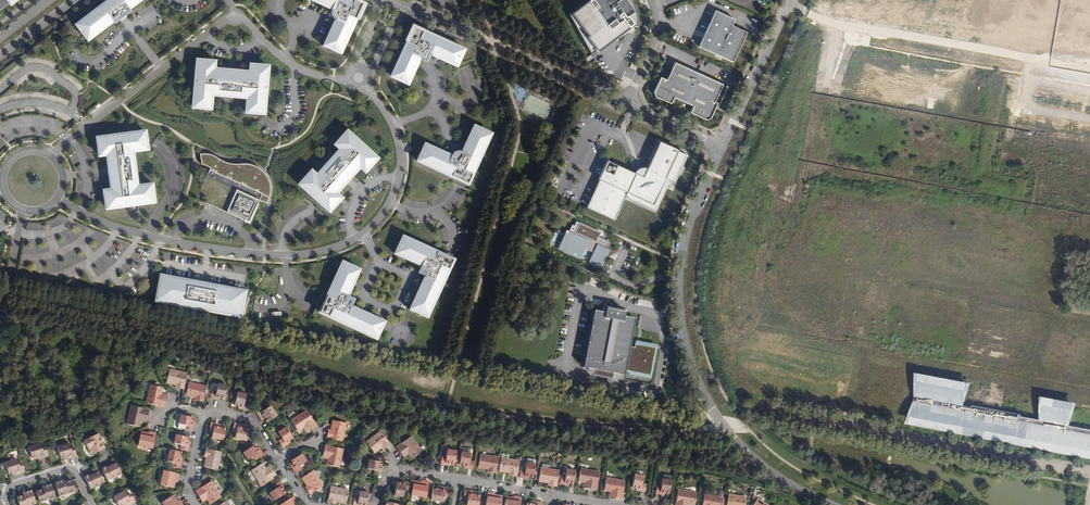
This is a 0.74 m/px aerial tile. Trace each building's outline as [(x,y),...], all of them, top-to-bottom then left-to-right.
[(75,25),(79,30),(80,29),(84,34),(83,35),(86,40),(112,20),(114,23),(119,20),(125,15),(130,11),(128,8),(138,0),(107,0),(75,25)] [(330,8),(329,11),(330,14),(331,17),(334,18),(321,45),(326,47),(338,52),(361,2),(356,0),(313,0),(330,8)] [(567,14),(591,54),(628,26),(636,26),(636,14),(634,8),(631,1),(631,0),(587,0),(567,14)] [(698,47),(733,62),(746,32),(731,25),(734,19),(715,11),(698,47)] [(426,56),(428,53),(435,57),(454,65),(457,61),(456,60),(461,49),(412,26),(389,76),(400,81),(400,82),(405,84),(417,57),(420,58),(424,57),(426,56)] [(194,60),(190,100),(208,102),(209,95),(244,98),(244,105),(262,107),(265,67),(253,66),(253,64),(248,64),(247,72),(233,71),(233,69),(225,69),(225,70),(211,69),(212,60),(206,60),(206,61),(194,60)] [(714,103),(722,85),(674,63),(666,80),(660,78),(653,93),(654,97),(670,104),(673,98),(693,107),(690,113),(706,121),(710,119),(717,104),(714,103)] [(450,155),(449,157),(445,156),(422,145),(420,150),(421,151),(416,162),(451,179),(465,185),(488,136),(476,130),(477,129),(472,127),(460,153),(458,153),(455,153),(454,151),(451,152),(452,154),(450,155)] [(125,132),(93,136),(95,156),(104,155),(105,167),(106,172),(106,174),(107,188),(100,189),(102,208),(153,203),(149,182),(135,183),(131,151),(145,150),(142,129),(125,132)] [(376,157),(346,130),(334,144),(339,148),(315,175),(310,170),(298,184),(328,210),(336,201),(337,202),(341,198),(335,192),(344,182),(345,183),(350,177),(349,176),(359,166),(365,171),(369,167),(368,166),(376,157)] [(637,170),(635,173),(606,161),(598,180),(586,207),(614,220),(626,192),(629,193),(633,194),(638,195),(639,197),(641,200),(643,201),(646,202),(649,202),(651,202),(651,201),(654,200),(656,198),(657,196),(658,193),(658,190),(657,188),(661,185),(664,178),(667,180),(674,182),(686,155),(677,151),(677,150),(659,141),(658,142),(657,142),(646,166),(647,166),(646,169),(642,169),(641,169),(640,168),(637,169),(637,170)] [(201,164),(210,168),(201,188),(209,192),(204,202),(206,203),(245,221),(248,222),(259,200),(266,203),(268,198),(269,195),(270,191),(270,187),(269,183),(268,180),(266,176),(264,173),(261,170),(258,167),(254,166),(250,164),(246,163),(234,164),(230,163),(222,161),(215,156),(212,155),(208,154),(204,153),(199,154),(201,164)] [(666,181),(667,180),(664,178),(661,185),(657,188),(658,190),(658,193),(657,196),(656,198),(654,200),(651,201),(651,202),(649,202),(646,202),(643,201),(641,200),(639,197),(638,195),(633,194),(629,193),(626,192),(624,196),(655,210),(668,182),(666,181)] [(589,262),(601,268),(609,251),(607,250),(610,243),(598,237),(600,233),(576,222),(574,226),(572,225),(568,232),(566,231),(558,248),(580,258),(584,250),(593,254),(589,262)] [(419,266),(418,268),(418,269),(418,272),(419,274),(421,276),(424,277),(408,310),(413,313),(414,311),(425,317),(451,260),(401,238),(396,249),(395,249),(393,253),(419,266)] [(347,299),(344,297),(357,270),(351,268),(350,269),(339,264),(316,313),(372,339),(378,328),(379,328),(381,323),(348,308),(349,304),(349,301),(348,300),(347,299)] [(162,277),(157,276),(152,301),(237,317),(242,292),(202,284),(162,277)] [(634,319),(623,317),(624,312),(605,309),(604,313),(593,311),(583,368),(587,369),(593,370),(592,376),(611,379),(612,374),(623,376),(624,371),(629,372),(650,376),(655,348),(634,344),(633,348),(629,347),(634,319)] [(635,341),(634,344),(655,348),(650,376),(629,372),(629,375),(650,380),(657,345),(635,341)] [(187,374),(170,370),(167,381),(176,383),(176,385),(175,387),(183,389),(187,374)] [(915,373),(914,400),(906,424),(1089,460),(1089,430),(1071,426),(1077,405),(1041,398),(1040,420),(964,407),(970,384),(915,373)] [(207,387),(189,383),(186,394),(196,396),(196,398),(195,400),(203,402),(207,387)] [(227,386),(218,384),(216,392),(212,391),(211,398),(219,400),(220,398),(224,399),(227,386)] [(163,388),(151,385),(147,404),(164,408),(166,398),(161,397),(161,394),(163,388)] [(246,395),(237,393),(235,406),(239,407),(238,409),(247,410),(249,404),(245,403),(246,395)] [(266,409),(264,405),(256,411),(262,418),(264,417),(265,419),(268,422),(277,416),(271,406),(266,409)] [(149,409),(132,406),(128,424),(139,426),(141,420),(141,418),(147,419),(149,409)] [(316,426),(307,411),(291,422),(298,431),(303,428),(305,427),(308,431),(316,426)] [(193,418),(181,415),(179,424),(186,426),(185,430),(192,431),(194,423),(192,422),(193,418)] [(346,424),(334,421),(332,431),(331,431),(328,430),(327,438),(342,441),(346,424)] [(221,425),(211,422),(209,431),(213,432),(211,438),(223,440),(226,429),(222,428),(220,427),(221,425)] [(244,425),(234,423),(232,432),(236,433),(235,439),(247,441),(249,430),(245,429),(243,429),(244,425)] [(292,439),(285,428),(277,433),(282,439),(278,442),(282,448),(290,443),(289,441),(292,439)] [(156,433),(149,432),(148,435),(148,437),(140,436),(138,446),(152,449),(156,433)] [(390,445),(380,432),(366,444),(373,453),(381,447),(382,448),(383,450),(390,445)] [(100,438),(98,434),(84,441),(91,456),(105,449),(102,442),(100,443),(98,439),(100,438)] [(189,438),(176,435),(174,444),(181,446),(181,450),(188,451),(189,443),(188,442),(189,438)] [(422,452),(410,437),(396,448),(402,455),(406,452),(408,454),(412,459),(422,452)] [(42,449),(40,443),(28,447),(32,459),(35,457),(37,457),(38,459),(38,460),(48,457),(45,448),(42,449)] [(70,450),(69,444),(57,448),(61,459),(64,458),(66,457),(67,459),(67,460),(77,457),(74,448),(70,450)] [(257,449),(254,445),(244,453),(248,460),(255,456),(257,460),(263,455),(258,448),(257,449)] [(343,449),(325,446),(324,454),(323,456),(329,457),(328,459),(327,466),(339,468),(343,449)] [(222,452),(206,449),(204,457),(207,457),(208,458),(206,467),(218,470),(222,452)] [(181,453),(170,450),(167,462),(172,463),(171,467),(181,469),(182,460),(180,459),(180,457),(181,453)] [(455,451),(447,450),(446,458),(441,457),(440,464),(449,466),(449,464),(453,465),(455,451)] [(471,454),(461,452),(459,466),(463,466),(463,468),(472,470),(473,462),(469,462),(471,454)] [(306,462),(301,454),(290,462),(292,465),(291,466),(296,474),(302,470),(300,466),(306,462)] [(498,458),(480,455),(479,467),(488,468),(488,470),(488,472),(496,474),(498,458)] [(519,462),(501,459),(499,470),(509,472),(509,473),(508,476),(516,477),(519,462)] [(18,465),(16,460),(5,464),(9,475),(11,474),(14,474),(15,476),(25,473),(22,464),(18,465)] [(380,462),(367,460),(366,469),(373,470),(372,474),(379,476),(381,467),(379,466),(380,462)] [(526,464),(525,471),(520,470),(519,478),(528,479),(528,477),(532,478),(535,465),(534,465),(535,461),(527,460),(526,464)] [(121,474),(116,463),(112,465),(108,467),(107,465),(101,469),(107,481),(121,474)] [(265,469),(261,464),(252,470),(262,486),(277,477),(271,468),(267,471),(265,469)] [(558,472),(541,469),(539,480),(548,482),(548,483),(548,486),(556,487),(558,472)] [(575,472),(566,470),(564,478),(560,477),(559,484),(568,486),(568,484),(572,485),(575,472)] [(599,473),(581,470),(579,482),(585,483),(587,484),(587,489),(596,491),(599,473)] [(179,474),(163,471),(160,485),(171,487),(172,480),(175,480),(177,481),(179,474)] [(313,471),(303,477),(309,486),(307,487),(305,488),(310,495),(323,486),(313,471)] [(104,483),(99,472),(95,474),(91,475),(90,474),(84,477),(90,490),(104,483)] [(672,477),(663,475),(663,480),(662,480),(661,488),(657,487),(656,494),(664,496),(665,494),(669,494),(672,477)] [(643,477),(634,476),(632,488),(636,489),(636,491),(645,492),(646,485),(642,485),(643,477)] [(625,482),(606,479),(604,491),(611,492),(613,492),(612,498),(622,499),(625,482)] [(74,492),(71,481),(65,483),(62,484),(62,482),(55,484),(59,497),(74,492)] [(284,489),(280,481),(274,485),(276,489),(269,493),(274,501),(285,493),(283,490),(284,489)] [(428,482),(421,481),(420,484),(420,486),(412,485),(411,496),(426,498),(428,482)] [(221,498),(210,482),(195,491),(201,500),(205,497),(207,499),(210,504),(221,498)] [(410,485),(401,483),(400,485),(396,484),(394,497),(403,499),(404,491),(408,491),(410,485)] [(55,499),(51,485),(44,487),(45,489),(42,490),(36,492),(40,503),(55,499)] [(348,491),(330,487),(328,503),(336,504),(336,502),(336,500),(346,502),(348,491)] [(449,489),(440,488),(439,490),(437,490),(433,490),(431,501),(443,503),(444,497),(448,498),(449,489)] [(32,491),(25,493),(25,495),(23,496),(17,498),(19,504),(34,504),(36,504),(32,491)] [(124,491),(115,496),(114,497),(118,504),(125,504),(130,504),(135,503),(134,502),(131,497),(129,494),(126,495),(124,491)] [(464,491),(463,499),(467,500),(466,504),(478,504),(479,496),(475,495),(473,495),(473,492),(464,491)] [(678,491),(675,504),(685,504),(688,504),(690,504),(694,504),(696,494),(678,491)] [(360,492),(358,500),(354,499),(353,504),(366,504),(368,494),(360,492)] [(487,492),(485,504),(499,504),(500,500),(493,499),(493,496),(494,493),(487,492)] [(723,498),(724,492),(719,492),(718,497),(704,495),(703,504),(722,504),(723,498)] [(728,495),(726,504),(745,504),(746,498),(728,495)] [(514,497),(513,499),(513,502),(505,501),(504,504),(519,504),(521,498),(514,497)]
